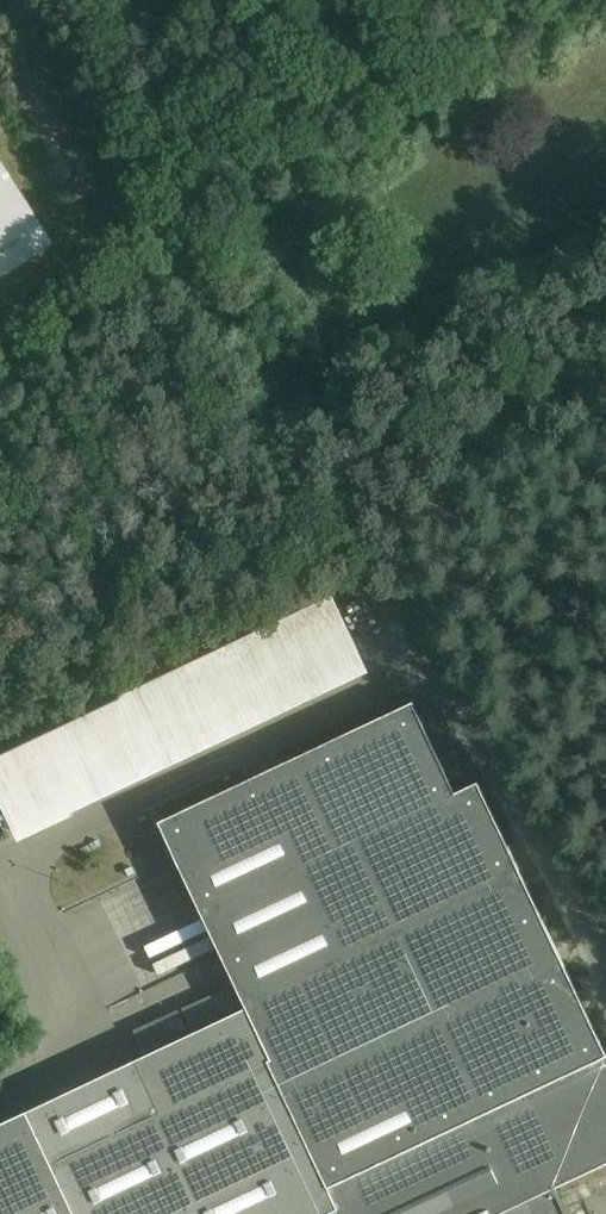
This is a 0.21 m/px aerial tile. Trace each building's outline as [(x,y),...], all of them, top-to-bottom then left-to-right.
[(50,246),(0,168),(0,278),(50,246)] [(0,735),(0,815),(5,827),(372,682),(339,601),(0,735)] [(558,1194),(555,1188),(605,1164),(605,1056),(479,785),(456,795),(413,705),(160,825),(248,1010),(0,1127),(0,1213),(568,1213),(558,1194)] [(175,867),(118,893),(124,906),(181,880),(175,867)] [(206,940),(151,957),(155,970),(210,953),(206,940)]
